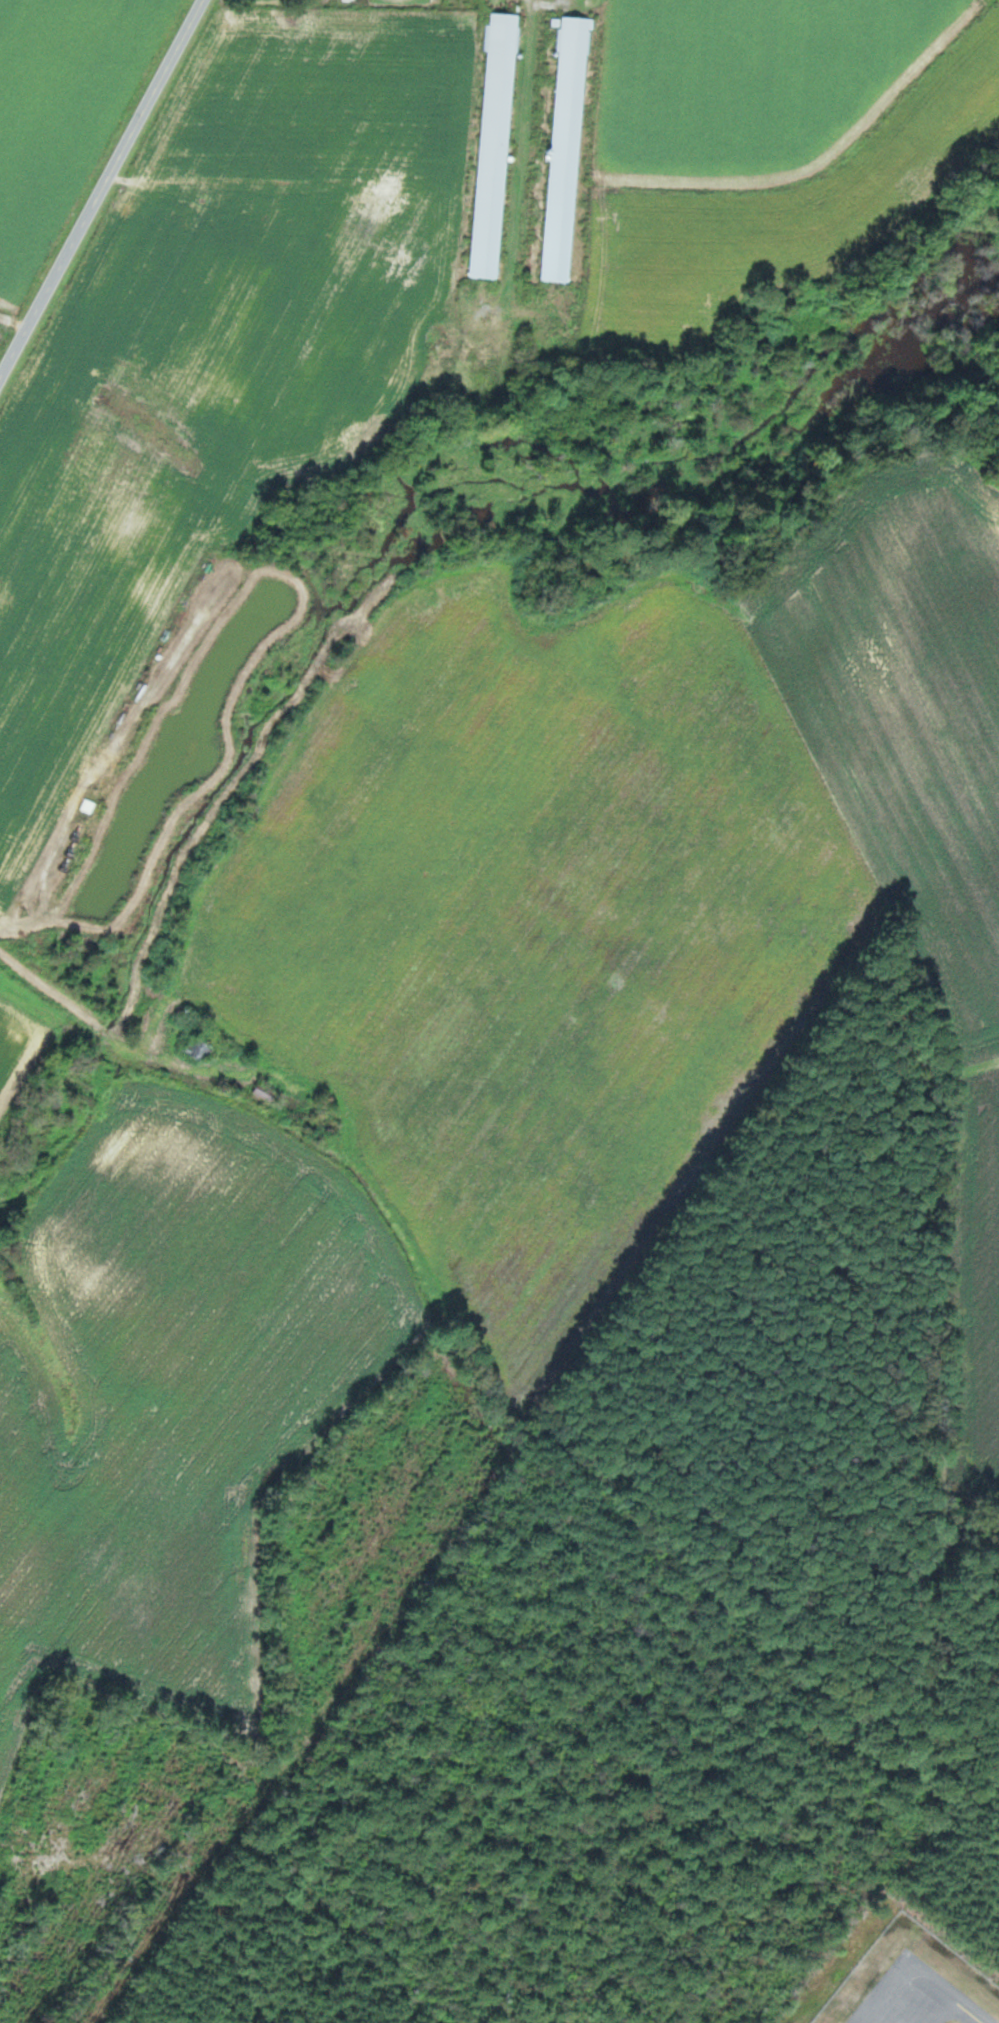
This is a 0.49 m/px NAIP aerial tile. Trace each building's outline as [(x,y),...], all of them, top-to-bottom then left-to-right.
[(518,14),(490,13),(474,277),(503,279),(518,14)] [(545,280),(573,282),(590,18),(562,16),(545,280)] [(204,1063),(215,1050),(196,1034),(184,1048),(204,1063)] [(256,1093),(272,1103),(279,1092),(263,1082),(256,1093)]
